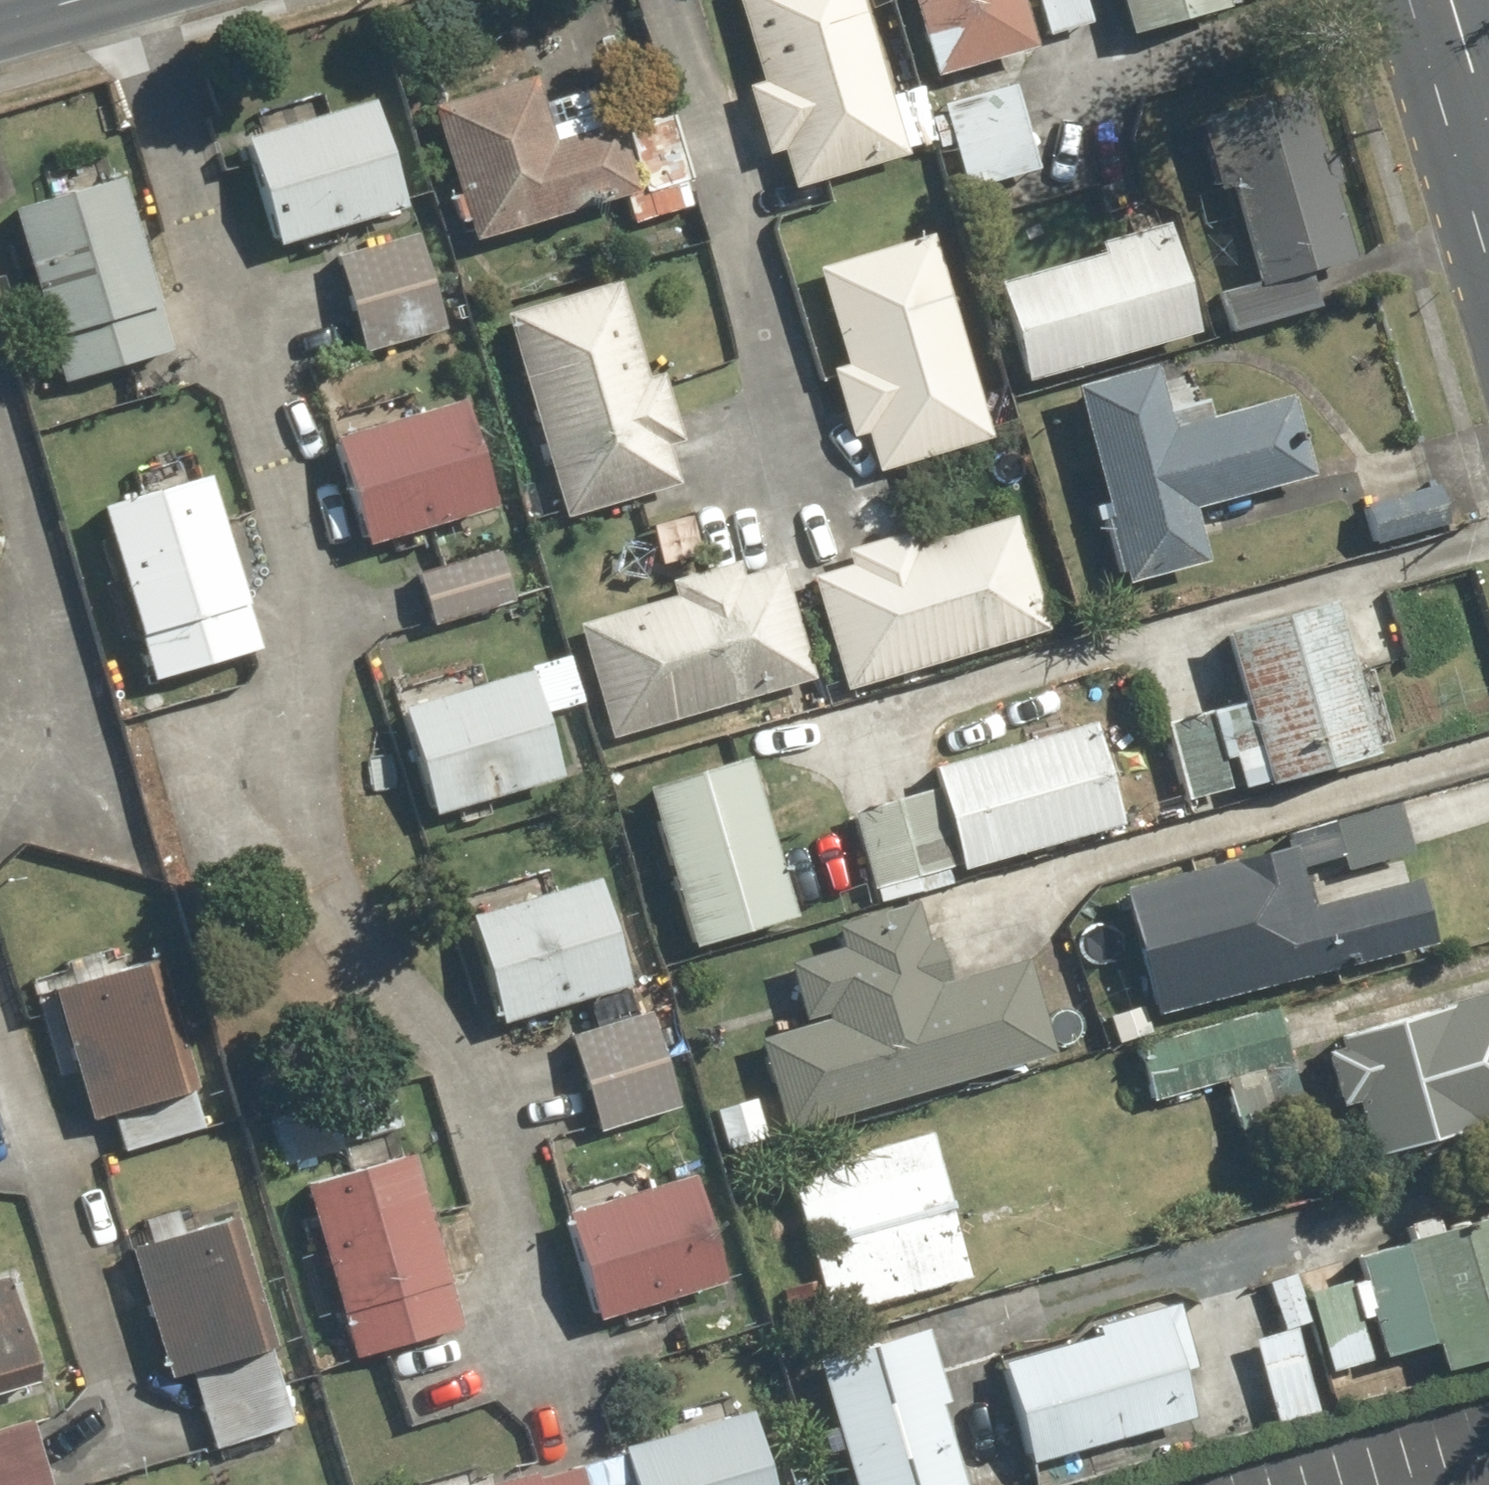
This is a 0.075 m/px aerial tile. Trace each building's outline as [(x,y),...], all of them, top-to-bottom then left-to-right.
[(797,186),(906,151),(858,0),(737,0),(763,80),(742,87),(764,155),(785,148),(797,186)] [(931,74),(1034,40),(1021,0),(907,0),(931,74)] [(1046,38),(1089,27),(1082,0),(1036,0),(1046,38)] [(1138,32),(1235,5),(1233,0),(1129,0),(1138,32)] [(531,65),(428,99),(474,241),(624,192),(601,123),(555,138),(531,65)] [(1011,80),(937,103),(964,190),(1038,167),(1011,80)] [(1296,92),(1204,124),(1249,255),(1210,269),(1233,334),(1313,306),(1303,275),(1354,257),(1296,92)] [(247,140),(276,239),(404,202),(376,103),(247,140)] [(116,173),(5,207),(59,383),(169,349),(116,173)] [(412,225),(331,251),(364,353),(445,327),(412,225)] [(1167,227),(994,281),(1024,374),(1196,320),(1167,227)] [(868,431),(879,466),(991,430),(926,229),(815,264),(846,361),(826,367),(849,437),(868,431)] [(648,381),(617,275),(500,308),(562,524),(676,492),(660,435),(677,430),(662,377),(648,381)] [(1168,414),(1154,362),(1074,384),(1125,577),(1206,556),(1193,507),(1314,475),(1289,382),(1168,414)] [(458,394),(330,434),(365,547),(493,508),(458,394)] [(208,481),(98,514),(147,681),(258,649),(208,481)] [(1437,484),(1362,505),(1372,541),(1447,521),(1437,484)] [(846,561),(805,574),(843,696),(1047,633),(1011,516),(907,548),(901,530),(842,548),(846,561)] [(504,538),(410,571),(429,626),(523,593),(504,538)] [(675,592),(576,619),(609,737),(812,681),(777,553),(672,582),(675,592)] [(1398,662),(1381,593),(1215,634),(1233,705),(1165,722),(1185,800),(1375,753),(1355,673),(1398,662)] [(531,666),(402,702),(433,816),(563,781),(531,666)] [(1087,720),(931,768),(962,869),(1118,821),(1087,720)] [(739,756),(641,787),(691,947),(789,916),(739,756)] [(908,801),(856,816),(876,887),(928,872),(908,801)] [(1400,805),(1329,820),(1340,876),(1411,862),(1400,805)] [(1307,909),(1291,841),(1117,881),(1147,1014),(1433,949),(1418,884),(1307,909)] [(594,866),(462,907),(497,1020),(629,980),(594,866)] [(922,898),(828,924),(835,947),(785,961),(801,1021),(758,1033),(785,1130),(1053,1057),(1026,959),(947,981),(934,935),(932,936),(922,898)] [(161,956),(52,985),(89,1124),(197,1096),(161,956)] [(1325,1051),(1340,1111),(1355,1108),(1368,1160),(1488,1131),(1488,993),(1336,1031),(1340,1047),(1325,1051)] [(1130,1042),(1147,1104),(1249,1077),(1264,1131),(1311,1118),(1280,1002),(1130,1042)] [(645,1007),(565,1031),(595,1133),(676,1109),(645,1007)] [(759,1096),(714,1108),(724,1146),(769,1134),(759,1096)] [(932,1130),(790,1163),(826,1318),(968,1285),(932,1130)] [(414,1154),(300,1186),(348,1358),(462,1327),(414,1154)] [(694,1173),(564,1208),(594,1321),(724,1286),(694,1173)] [(132,1241),(168,1380),(189,1375),(210,1454),(295,1432),(238,1213),(132,1241)] [(1436,1377),(1488,1362),(1488,1214),(1353,1252),(1382,1356),(1426,1343),(1436,1377)] [(0,1276),(0,1367),(30,1358),(5,1274),(0,1276)] [(1174,1304),(1095,1325),(1097,1334),(998,1361),(1032,1484),(1073,1484),(1111,1474),(1104,1447),(1194,1422),(1182,1378),(1194,1375),(1174,1304)] [(812,1357),(845,1484),(966,1484),(925,1328),(812,1357)] [(1293,1329),(1250,1342),(1275,1424),(1317,1411),(1293,1329)] [(470,1484),(771,1484),(752,1410),(470,1484)] [(0,1423),(0,1484),(51,1484),(30,1414),(0,1423)]
